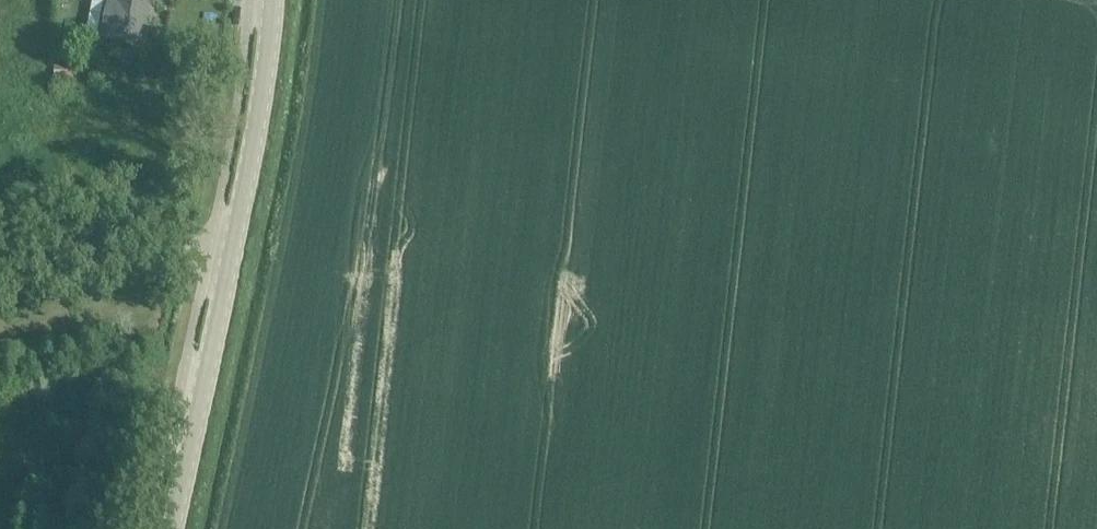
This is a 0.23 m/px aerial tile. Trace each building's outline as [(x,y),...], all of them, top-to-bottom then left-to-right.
[(108,5),(101,37),(142,45),(151,0),(118,0),(116,6),(108,5)] [(202,58),(187,60),(189,72),(203,71),(202,58)]
